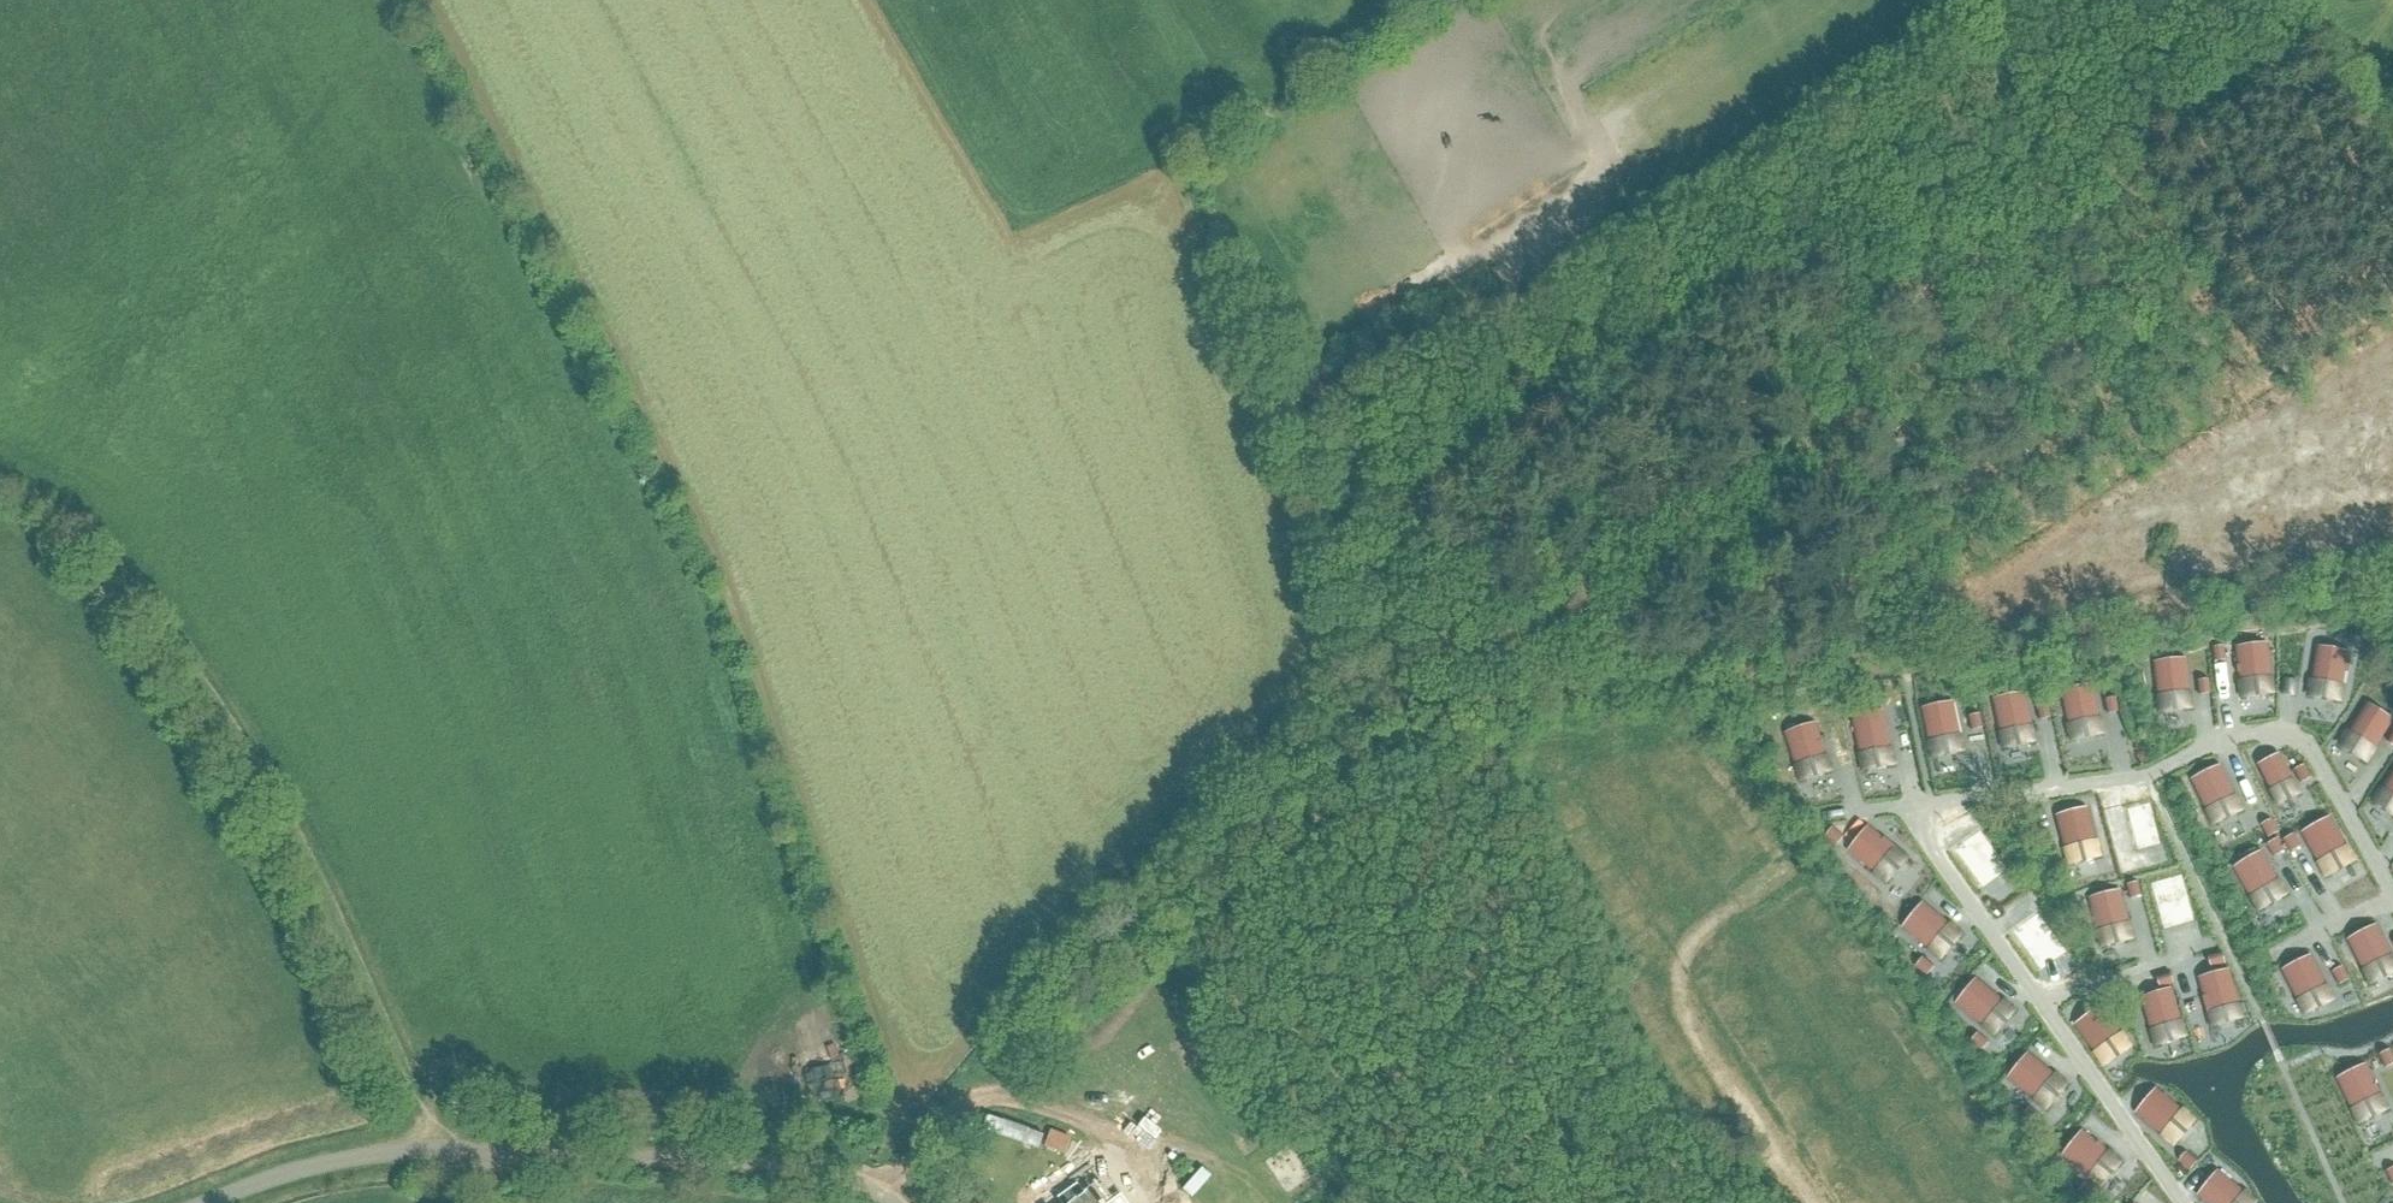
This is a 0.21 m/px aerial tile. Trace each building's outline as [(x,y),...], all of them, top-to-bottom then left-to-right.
[(2235,648),(2241,696),(2272,692),(2266,645),(2235,648)] [(2223,647),(2212,648),(2214,661),(2225,660),(2223,647)] [(2346,651),(2316,647),(2309,695),(2339,699),(2346,651)] [(2153,662),(2158,710),(2190,707),(2184,659),(2153,662)] [(2284,679),(2282,693),(2293,695),(2296,681),(2284,679)] [(2208,680),(2197,681),(2199,694),(2209,693),(2208,680)] [(2071,739),(2102,732),(2091,685),(2061,692),(2071,739)] [(2032,741),(2023,694),(1992,700),(2002,747),(2032,741)] [(2115,698),(2104,700),(2107,713),(2117,711),(2115,698)] [(2365,703),(2340,744),(2366,761),(2392,720),(2365,703)] [(1921,710),(1931,757),(1962,751),(1952,704),(1921,710)] [(2047,704),(2037,706),(2039,719),(2049,717),(2047,704)] [(1892,764),(1883,712),(1852,718),(1862,770),(1892,764)] [(1978,714),(1968,717),(1970,730),(1981,727),(1978,714)] [(1800,780),(1829,770),(1814,724),(1784,734),(1800,780)] [(2279,756),(2258,767),(2277,804),(2298,794),(2279,756)] [(2219,766),(2191,780),(2212,823),(2240,809),(2219,766)] [(2304,767),(2294,772),(2299,783),(2310,777),(2304,767)] [(2372,800),(2392,814),(2392,769),(2372,800)] [(2086,810),(2055,818),(2068,864),(2098,856),(2086,810)] [(2168,861),(2155,818),(2120,825),(2134,871),(2168,861)] [(2329,819),(2301,834),(2325,876),(2352,861),(2329,819)] [(2272,821),(2262,826),(2268,838),(2277,833),(2272,821)] [(1833,827),(1824,834),(1832,844),(1841,838),(1833,827)] [(1848,851),(1885,881),(1905,857),(1868,827),(1848,851)] [(1993,827),(1967,848),(1997,887),(2023,866),(1993,827)] [(2293,836),(2284,842),(2290,852),(2299,846),(2293,836)] [(2276,840),(2267,845),(2274,857),(2283,851),(2276,840)] [(2284,894),(2260,853),(2233,868),(2257,910),(2284,894)] [(2189,876),(2151,885),(2163,928),(2201,918),(2189,876)] [(2137,883),(2126,885),(2129,898),(2140,896),(2137,883)] [(1931,908),(1964,936),(1980,917),(1948,889),(1931,908)] [(2129,938),(2117,891),(2087,899),(2099,945),(2129,938)] [(1904,928),(1941,959),(1961,935),(1924,904),(1904,928)] [(2050,911),(2023,929),(2053,969),(2079,950),(2050,911)] [(2375,926),(2347,940),(2368,983),(2392,971),(2392,962),(2375,926)] [(2221,954),(2208,957),(2211,967),(2223,964),(2221,954)] [(2331,999),(2309,956),(2281,970),(2303,1013),(2331,999)] [(1923,958),(1916,966),(1926,975),(1933,966),(1923,958)] [(2342,968),(2332,973),(2338,985),(2347,980),(2342,968)] [(2228,971),(2198,979),(2210,1025),(2241,1017),(2228,971)] [(2013,1010),(1976,979),(1956,1003),(1993,1034),(2013,1010)] [(2154,1045),(2184,1036),(2170,990),(2140,999),(2154,1045)] [(2109,1007),(2080,1026),(2107,1064),(2135,1044),(2109,1007)] [(1978,1033),(1971,1041),(1981,1050),(1988,1041),(1978,1033)] [(2379,1055),(2385,1067),(2392,1063),(2392,1059),(2389,1051),(2379,1055)] [(2066,1085),(2029,1054),(2009,1078),(2046,1109),(2066,1085)] [(2358,1122),(2386,1109),(2365,1065),(2337,1079),(2358,1122)] [(2130,1115),(2146,1100),(2132,1084),(2115,1099),(2130,1115)] [(2156,1090),(2136,1114),(2172,1145),(2192,1121),(2156,1090)] [(2384,1112),(2392,1122),(2392,1103),(2384,1112)] [(2029,1108),(2022,1116),(2032,1125),(2039,1117),(2029,1108)] [(2062,1156),(2099,1187),(2119,1162),(2082,1132),(2062,1156)] [(1307,1185),(1322,1167),(1297,1145),(1281,1163),(1307,1185)] [(2187,1154),(2180,1163),(2189,1170),(2196,1162),(2187,1154)] [(2208,1202),(2255,1202),(2256,1202),(2219,1171),(2199,1196),(2208,1202)] [(1058,1202),(1102,1202),(1088,1183),(1058,1202)] [(2062,1194),(2047,1202),(2067,1202),(2062,1194)]
